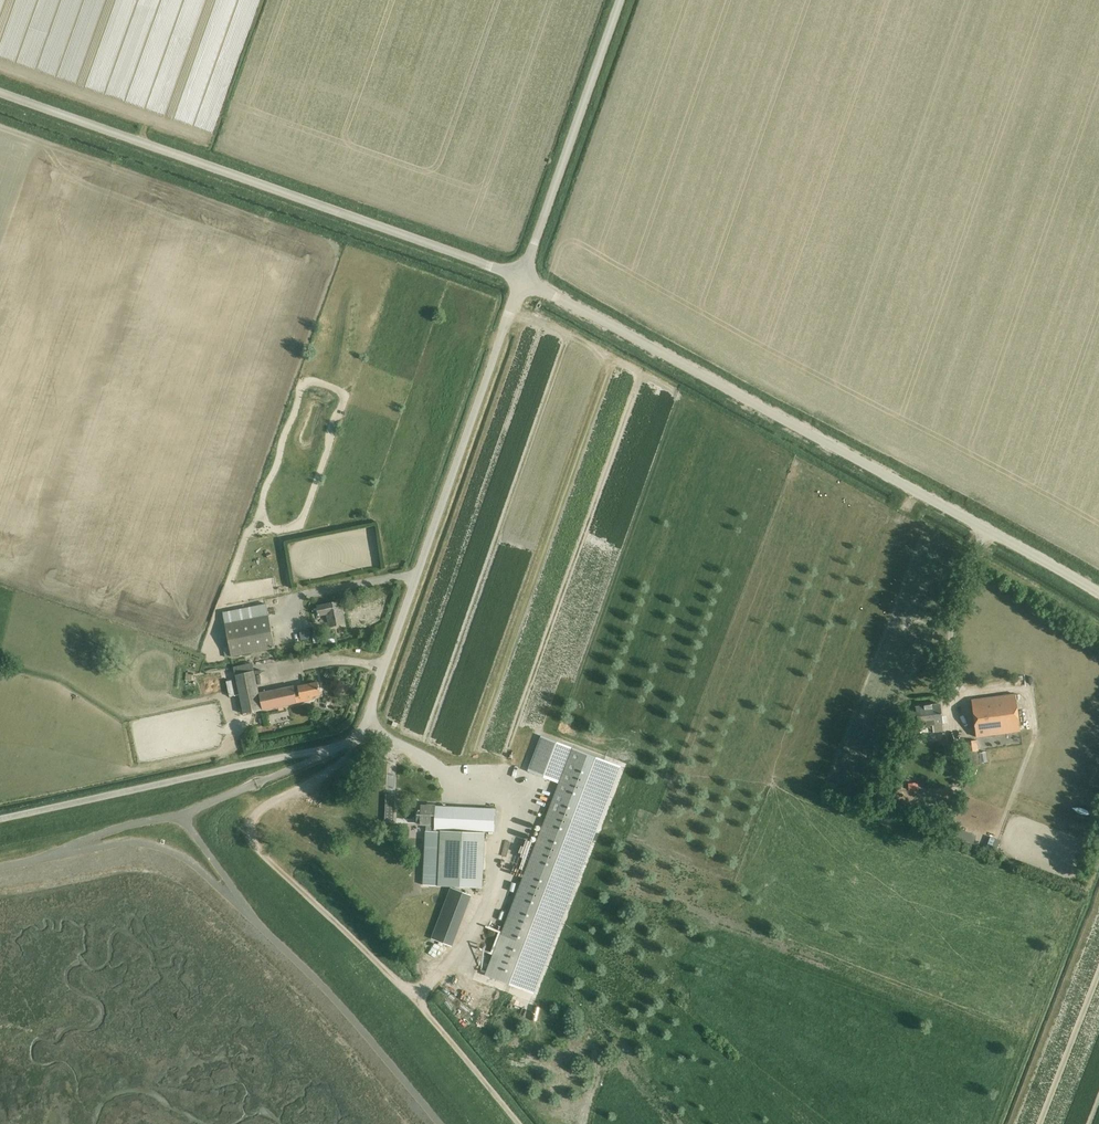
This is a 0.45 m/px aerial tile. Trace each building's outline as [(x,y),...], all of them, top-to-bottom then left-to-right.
[(329,627),(345,624),(340,601),(316,606),(318,616),(326,614),(329,627)] [(275,648),(269,615),(266,604),(223,613),(231,657),(275,648)] [(299,691),(294,692),(293,686),(258,693),(251,658),(233,662),(243,713),(263,709),(263,708),(296,702),(296,700),(301,699),(302,700),(312,698),(311,695),(320,693),(318,684),(299,688),(299,691)] [(972,700),(976,737),(1020,731),(1015,694),(972,700)] [(933,732),(943,731),(940,704),(916,707),(918,727),(920,727),(920,733),(928,732),(927,726),(929,726),(930,729),(932,728),(933,732)] [(943,725),(952,725),(951,716),(942,716),(943,725)] [(528,771),(559,783),(486,975),(533,993),(620,766),(542,737),(528,771)] [(977,741),(967,742),(969,752),(978,751),(977,741)] [(482,888),(485,830),(494,830),(495,809),(418,805),(418,824),(426,824),(425,846),(423,885),(482,888)]
